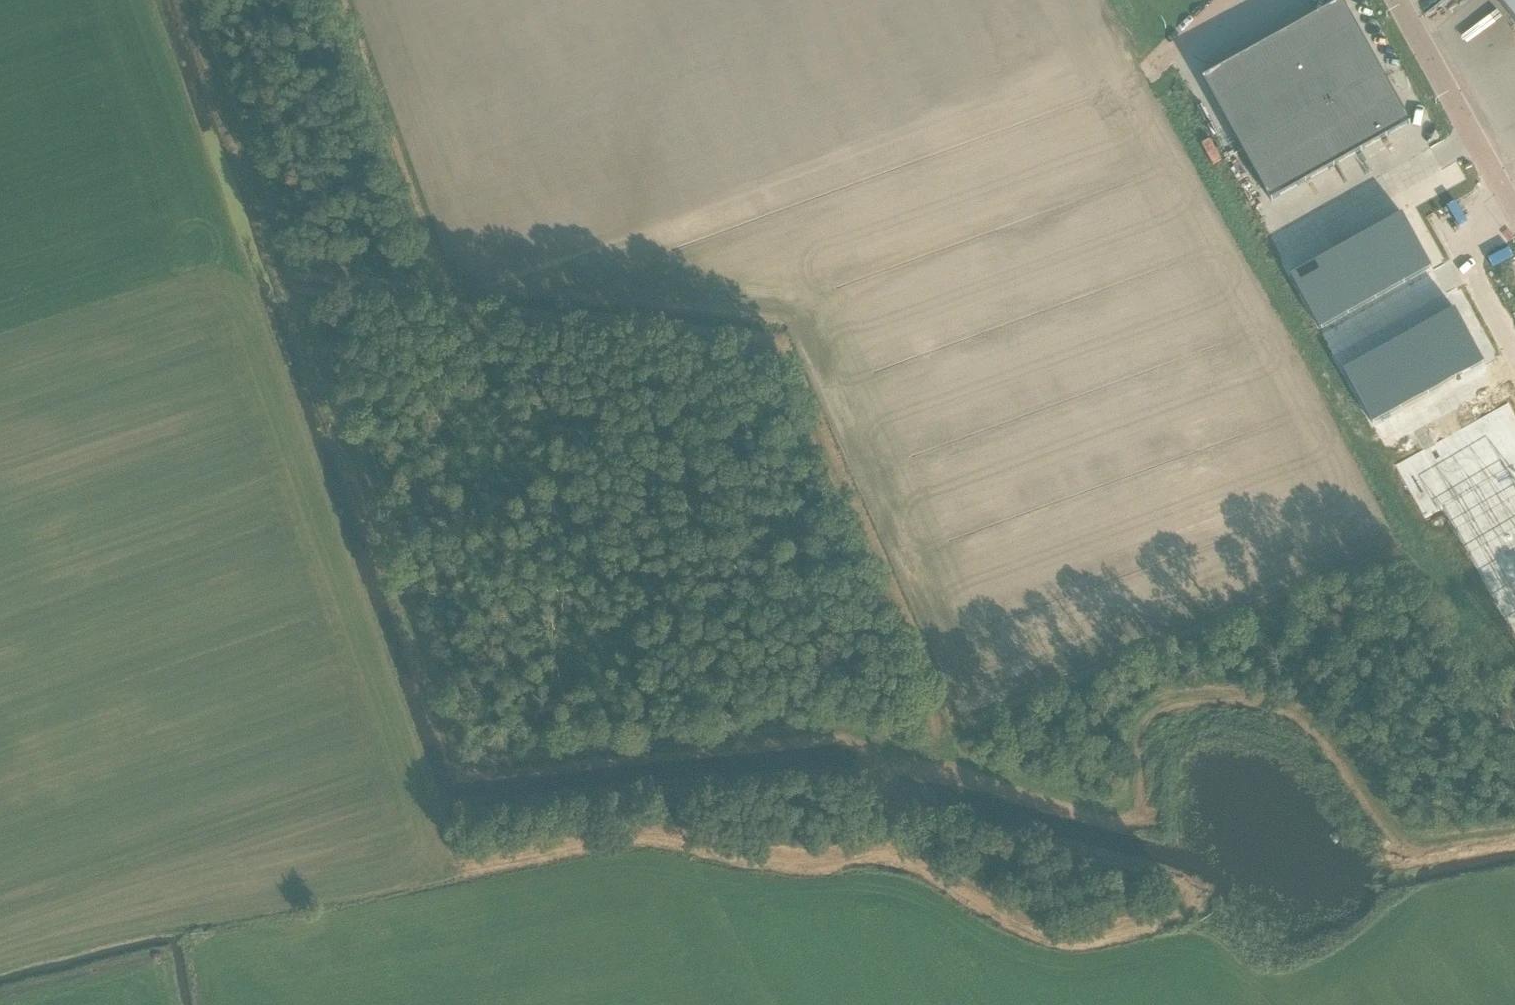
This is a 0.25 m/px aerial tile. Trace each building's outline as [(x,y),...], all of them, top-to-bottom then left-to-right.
[(1343,0),(1202,79),(1270,201),(1411,123),(1343,0)] [(1514,21),(1514,0),(1501,0),(1499,2),(1514,21)] [(1403,214),(1291,276),(1320,329),(1432,267),(1403,214)] [(1455,308),(1343,370),(1372,423),(1484,360),(1455,308)] [(1395,465),(1425,517),(1514,467),(1514,416),(1508,403),(1395,465)] [(1442,507),(1514,638),(1514,473),(1512,469),(1442,507)]
